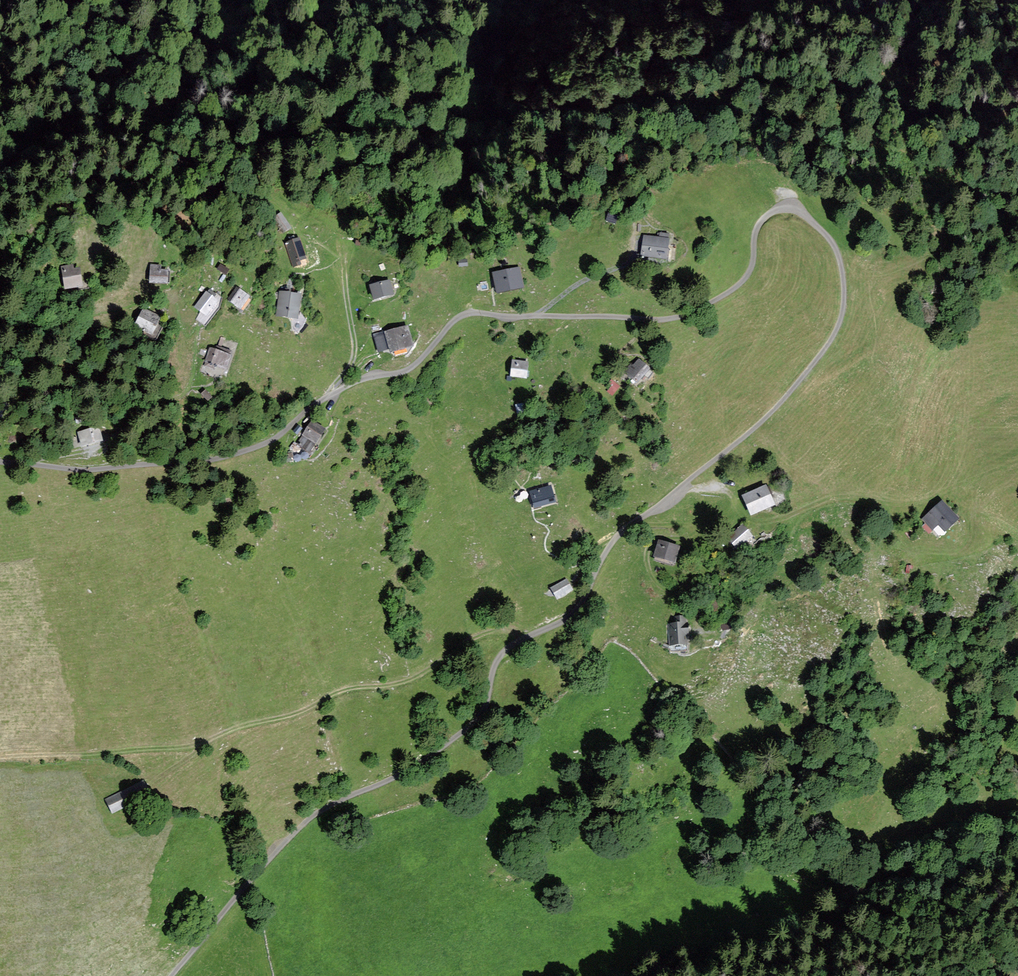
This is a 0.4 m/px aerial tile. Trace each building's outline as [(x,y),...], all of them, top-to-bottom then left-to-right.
[(273,218),(283,233),(291,228),(281,213),(273,218)] [(661,258),(663,249),(667,249),(669,234),(660,233),(659,239),(644,237),(642,255),(661,258)] [(301,264),(299,261),(305,259),(299,239),(286,243),(294,267),(301,264)] [(70,287),(70,283),(80,282),(78,270),(73,271),(72,266),(63,267),(66,287),(70,287)] [(152,266),(151,282),(164,283),(164,271),(159,271),(159,266),(152,266)] [(496,277),(499,290),(521,286),(518,272),(496,277)] [(379,284),(379,281),(370,284),(375,299),(392,294),(388,282),(379,284)] [(234,290),(228,302),(239,308),(245,296),(234,290)] [(207,293),(196,307),(206,315),(216,301),(207,293)] [(286,316),(287,311),(297,313),(300,296),(280,293),(277,315),(286,316)] [(136,325),(151,333),(157,322),(153,320),(155,316),(144,310),(136,325)] [(410,344),(405,325),(386,330),(387,334),(376,337),(380,349),(391,346),(391,349),(410,344)] [(211,349),(206,362),(225,368),(231,352),(217,347),(215,351),(211,349)] [(644,375),(648,379),(653,373),(639,360),(634,366),(631,364),(624,372),(637,383),(644,375)] [(513,361),(511,376),(526,378),(528,363),(513,361)] [(612,394),(618,386),(611,380),(609,382),(613,385),(609,391),(612,394)] [(207,400),(211,397),(206,391),(202,394),(207,400)] [(302,448),(309,438),(315,443),(324,430),(312,422),(297,445),(302,448)] [(79,433),(82,446),(101,441),(98,428),(79,433)] [(532,492),(536,507),(553,502),(549,487),(532,492)] [(744,497),(751,513),(773,504),(765,488),(744,497)] [(934,519),(945,530),(956,519),(941,503),(924,519),(929,524),(934,519)] [(747,541),(752,537),(743,526),(727,538),(737,550),(733,553),(735,555),(738,552),(739,553),(750,545),(747,541)] [(660,543),(656,556),(674,561),(678,548),(660,543)] [(552,588),(557,598),(571,590),(565,581),(552,588)] [(686,645),(686,634),(687,634),(687,623),(685,623),(685,617),(674,617),(675,624),(669,624),(670,646),(686,645)] [(143,780),(105,799),(112,813),(150,794),(143,780)]
